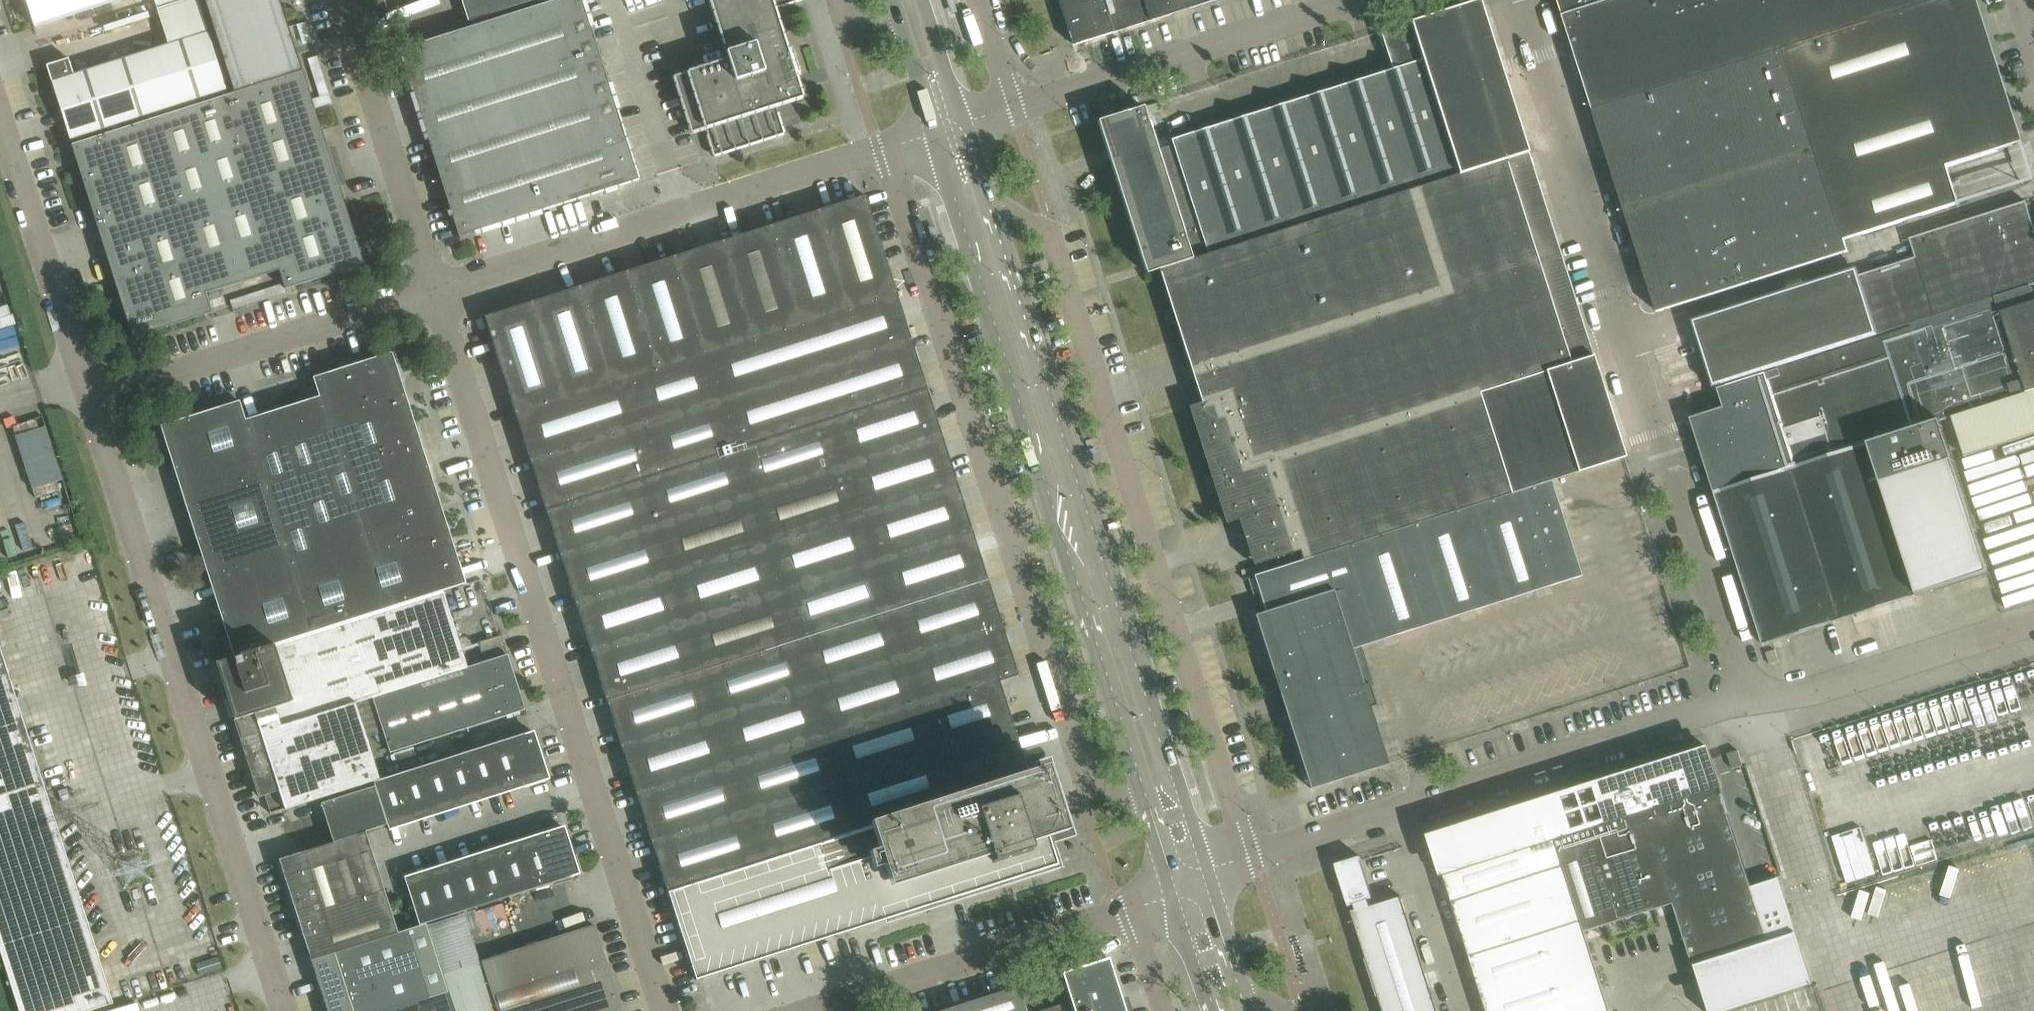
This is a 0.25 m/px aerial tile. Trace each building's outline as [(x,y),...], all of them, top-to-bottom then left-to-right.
[(35,28),(122,0),(26,0),(35,28)] [(70,140),(227,91),(198,0),(188,0),(157,10),(169,46),(75,76),(69,59),(47,66),(70,140)] [(234,94),(303,72),(280,0),(204,0),(234,94)] [(459,238),(640,181),(582,0),(560,0),(400,51),(459,238)] [(468,23),(540,0),(461,0),(468,23)] [(728,60),(673,78),(691,134),(705,130),(714,158),(785,135),(776,107),(803,98),(796,77),(800,76),(791,49),(788,50),(775,10),(803,1),(803,0),(709,0),(728,60)] [(1074,46),(1218,0),(1059,0),(1074,46)] [(1594,110),(1785,50),(1943,0),(1559,0),(1594,110)] [(1785,50),(1845,241),(1961,204),(1960,201),(1959,202),(1948,168),(2002,151),(2024,144),(1978,0),(1943,0),(1785,50)] [(1351,209),(1528,153),(1479,1),(1380,32),(1380,33),(1392,70),(1171,141),(1173,146),(1158,151),(1144,108),(1098,122),(1147,274),(1159,270),(1351,209)] [(1785,50),(1594,110),(1658,313),(1849,252),(1845,241),(1785,50)] [(364,265),(303,72),(234,94),(72,146),(133,338),(212,313),(205,294),(281,270),(287,290),(364,265)] [(1351,209),(1159,270),(1160,274),(1161,274),(1202,404),(1189,408),(1222,510),(1223,514),(1226,524),(1239,520),(1254,566),(1277,558),(1300,551),(1303,561),(1552,482),(1625,458),(1572,293),(1550,300),(1506,162),(1528,155),(1528,153),(1351,209)] [(1030,778),(1026,764),(1010,716),(1000,682),(1019,676),(866,196),(485,318),(696,981),(1059,865),(1048,832),(1061,828),(1043,773),(1030,778)] [(1714,387),(2032,286),(2033,286),(2033,226),(2026,202),(1910,239),(1916,256),(1855,275),(1847,277),(1845,272),(1693,320),(1714,387)] [(1941,420),(2033,391),(2033,292),(2032,286),(1714,387),(1721,409),(1692,418),(1715,492),(1764,645),(1918,596),(1869,443),(1906,431),(1941,420)] [(161,427),(235,657),(444,592),(466,584),(392,354),(314,379),(320,398),(246,421),(240,402),(161,427)] [(1941,420),(1906,431),(1869,443),(1918,596),(1990,573),(1941,420)] [(48,424),(17,433),(34,488),(65,479),(48,424)] [(1552,482),(1303,561),(1254,576),(1266,613),(1255,616),(1311,789),(1388,764),(1370,708),(1376,706),(1369,684),(1363,686),(1352,650),(1582,577),(1552,482)] [(444,592),(235,657),(235,658),(217,664),(260,798),(265,796),(271,815),(380,780),(355,704),(373,698),(468,668),(444,592)] [(505,646),(501,636),(479,643),(482,653),(505,646)] [(20,1010),(92,1010),(114,1004),(0,645),(0,949),(20,1010)] [(468,668),(373,698),(390,753),(526,710),(508,656),(468,668)] [(374,783),(376,787),(388,825),(388,826),(390,831),(391,831),(390,826),(524,783),(525,788),(548,781),(532,732),(374,783)] [(1431,837),(1440,866),(1439,866),(1442,877),(1444,877),(1487,1010),(1611,1010),(1586,932),(1674,904),(1702,992),(1703,992),(1703,995),(1706,994),(1707,995),(1776,972),(1779,971),(1778,968),(1779,968),(1774,951),(1776,950),(1765,913),(1759,895),(1757,890),(1754,892),(1729,814),(1730,814),(1721,788),(1723,788),(1720,777),(1718,778),(1712,760),(1709,748),(1635,772),(1634,770),(1632,771),(1632,773),(1618,778),(1617,776),(1614,777),(1614,778),(1544,801),(1543,799),(1540,800),(1541,802),(1526,807),(1525,805),(1522,806),(1523,807),(1431,837)] [(1728,754),(1733,769),(1744,766),(1739,751),(1728,754)] [(388,825),(376,787),(321,804),(334,843),(366,832),(388,826),(388,825)] [(408,882),(406,877),(405,878),(420,926),(578,876),(562,827),(540,834),(542,839),(408,882)] [(280,860),(312,961),(399,933),(366,832),(334,843),(280,860)] [(1403,896),(1375,905),(1360,859),(1339,866),(1351,906),(1355,905),(1357,911),(1353,912),(1359,932),(1356,933),(1381,1010),(1439,1010),(1403,896)] [(312,961),(322,992),(324,999),(328,1010),(390,1010),(430,998),(448,993),(426,925),(399,933),(312,961)] [(497,1010),(615,1010),(621,1009),(595,927),(482,963),(497,1010)] [(943,1010),(1124,1010),(1108,960),(1063,974),(1067,988),(1038,997),(1035,986),(1019,991),(1018,987),(943,1010)] [(448,993),(430,998),(390,1010),(454,1010),(448,993)]
